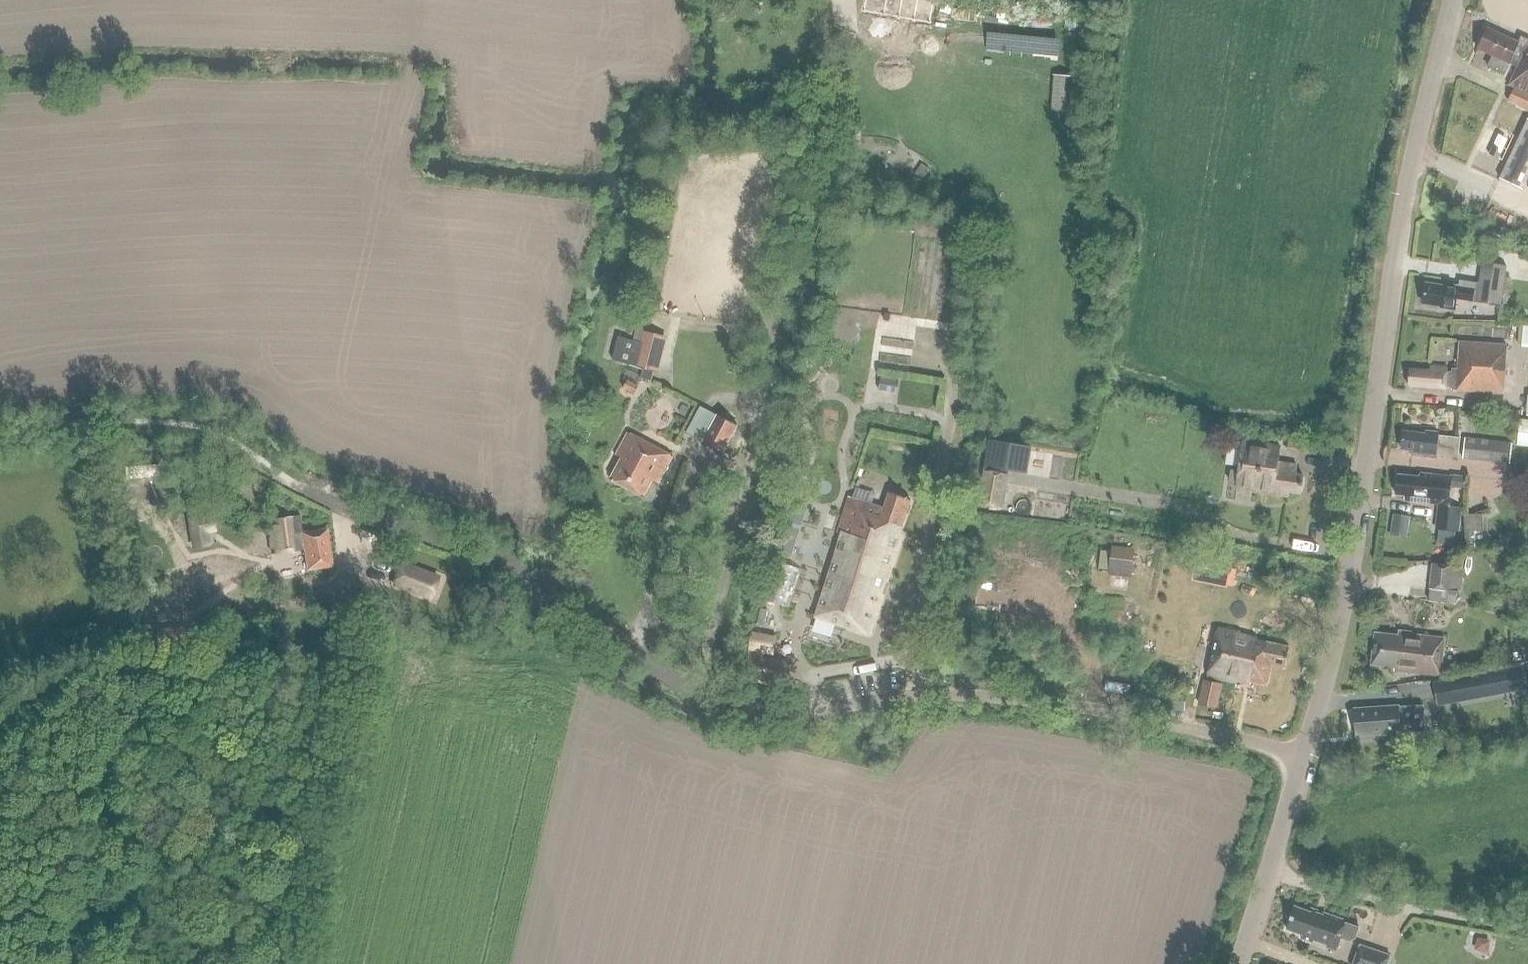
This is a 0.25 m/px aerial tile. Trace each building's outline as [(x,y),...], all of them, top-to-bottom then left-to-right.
[(866,7),(932,18),(935,0),(867,0),(866,7)] [(1519,35),(1516,42),(1488,28),(1478,49),(1493,56),(1488,67),(1504,75),(1510,64),(1517,67),(1509,86),(1514,88),(1508,101),(1527,110),(1527,39),(1519,35)] [(1054,75),(1051,110),(1073,112),(1076,77),(1054,75)] [(1507,162),(1527,172),(1527,119),(1507,162)] [(1493,144),(1489,154),(1503,160),(1507,151),(1493,144)] [(1500,305),(1505,265),(1481,262),(1479,282),(1463,280),(1462,286),(1443,284),(1442,287),(1426,285),(1424,304),(1440,306),(1440,309),(1455,311),(1457,299),(1500,305)] [(619,336),(613,360),(643,368),(641,378),(651,381),(663,336),(637,329),(634,340),(619,336)] [(1504,392),(1507,344),(1459,341),(1457,368),(1429,366),(1428,370),(1408,369),(1407,385),(1416,386),(1416,390),(1445,392),(1446,385),(1456,386),(1456,389),(1504,392)] [(881,377),(879,391),(895,393),(897,380),(881,377)] [(623,389),(633,394),(638,385),(627,380),(623,389)] [(718,414),(703,442),(722,452),(738,424),(718,414)] [(1521,418),(1517,444),(1527,446),(1527,419),(1521,418)] [(611,478),(644,496),(652,480),(658,484),(673,455),(628,431),(616,455),(621,458),(611,478)] [(1458,456),(1460,437),(1439,435),(1438,432),(1428,431),(1426,434),(1404,432),(1403,450),(1412,450),(1412,456),(1433,457),(1435,454),(1458,456)] [(1512,442),(1464,437),(1462,459),(1510,464),(1512,442)] [(1280,445),(1243,439),(1238,468),(1234,467),(1230,470),(1229,479),(1231,482),(1236,483),(1236,487),(1288,495),(1288,490),(1300,492),(1303,475),(1295,473),(1296,464),(1277,461),(1280,445)] [(1009,471),(986,467),(980,500),(1004,504),(1009,471)] [(1399,474),(1397,494),(1407,495),(1407,500),(1436,503),(1437,500),(1449,501),(1451,478),(1439,476),(1439,474),(1421,472),(1421,476),(1399,474)] [(1453,475),(1451,489),(1464,490),(1465,476),(1453,475)] [(813,615),(870,634),(902,535),(911,499),(888,492),(883,507),(849,496),(837,532),(838,532),(813,615)] [(796,502),(780,553),(791,557),(808,506),(796,502)] [(1439,529),(1460,531),(1462,507),(1441,505),(1439,529)] [(1392,532),(1409,535),(1414,516),(1396,512),(1392,532)] [(214,514),(188,518),(191,536),(210,533),(217,532),(214,514)] [(1487,514),(1464,515),(1465,531),(1478,531),(1488,531),(1487,514)] [(269,529),(273,554),(305,549),(308,570),(333,566),(327,529),(302,533),(299,515),(276,519),(277,528),(269,529)] [(1112,546),(1108,575),(1131,578),(1135,549),(1112,546)] [(780,560),(768,596),(788,603),(800,567),(780,560)] [(1210,583),(1227,587),(1231,565),(1214,562),(1210,583)] [(1452,565),(1432,563),(1430,587),(1450,589),(1452,565)] [(401,564),(394,583),(430,597),(438,578),(401,564)] [(1429,597),(1430,589),(1405,584),(1404,592),(1429,597)] [(772,631),(777,602),(766,600),(760,629),(772,631)] [(1239,631),(1218,626),(1207,675),(1234,681),(1235,677),(1265,683),(1269,664),(1284,667),(1289,646),(1238,635),(1239,631)] [(1440,674),(1444,638),(1400,633),(1398,635),(1375,632),(1372,664),(1394,667),(1395,670),(1440,674)] [(745,676),(784,683),(788,664),(763,659),(765,651),(773,653),(776,637),(752,633),(750,649),(755,650),(754,658),(748,657),(745,676)] [(1501,684),(1524,679),(1522,666),(1455,679),(1459,700),(1502,691),(1501,684)] [(1221,683),(1204,679),(1200,702),(1217,705),(1221,683)] [(1400,727),(1425,726),(1423,706),(1398,707),(1398,706),(1355,709),(1357,736),(1400,734),(1400,727)] [(1311,912),(1296,907),(1288,929),(1303,935),(1302,938),(1338,951),(1341,939),(1349,942),(1355,939),(1360,925),(1324,913),(1323,915),(1318,913),(1318,911),(1312,908),(1311,912)] [(1477,951),(1492,953),(1494,939),(1479,937),(1477,951)] [(1355,963),(1388,963),(1391,954),(1361,944),(1355,963)]
